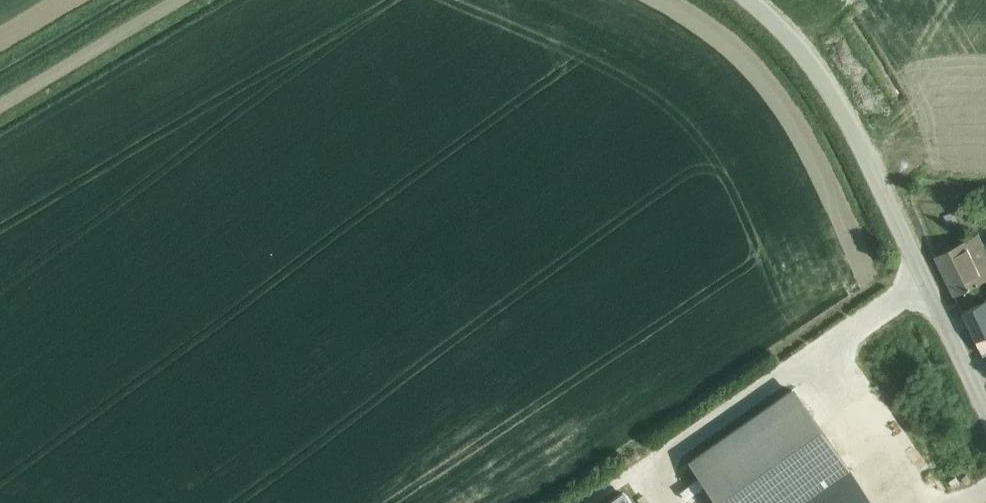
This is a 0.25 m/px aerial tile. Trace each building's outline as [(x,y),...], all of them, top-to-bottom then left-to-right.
[(975,202),(975,214),(985,214),(985,202),(975,202)] [(985,261),(985,255),(983,249),(974,254),(970,244),(937,260),(955,296),(985,281),(985,276),(980,264),(985,261)] [(985,301),(962,313),(976,341),(984,357),(985,356),(985,303),(985,301)] [(722,502),(871,502),(792,390),(692,460),(722,502)] [(611,502),(631,502),(625,494),(611,502)]
